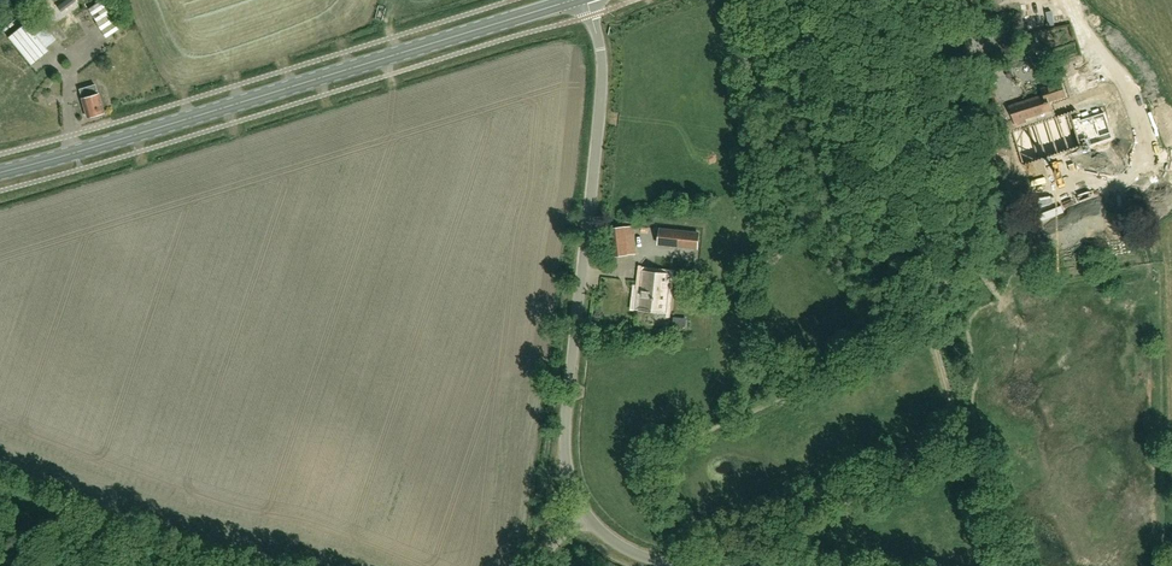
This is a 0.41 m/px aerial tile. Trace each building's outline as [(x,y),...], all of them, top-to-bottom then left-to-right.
[(76,0),(75,0),(66,0),(57,7),(61,12),(76,0)] [(86,9),(97,20),(113,4),(109,0),(96,0),(86,9)] [(49,51),(45,48),(56,39),(28,4),(17,13),(19,14),(26,22),(7,37),(30,66),(49,51)] [(104,19),(90,28),(102,47),(116,37),(104,19)] [(1000,48),(1015,45),(1012,30),(997,33),(1000,48)] [(1043,95),(1009,106),(1014,121),(1049,110),(1046,102),(1063,96),(1059,82),(1041,88),(1043,95)] [(94,85),(80,89),(83,99),(81,99),(87,118),(103,112),(98,94),(97,94),(94,85)] [(1045,131),(1043,123),(1018,131),(1027,157),(1066,144),(1064,140),(1076,136),(1077,140),(1084,138),(1086,145),(1094,143),(1112,137),(1103,111),(1079,119),(1078,116),(1070,119),(1071,122),(1045,131)] [(1001,240),(1017,240),(1017,225),(1000,226),(1001,240)] [(624,227),(610,229),(612,255),(627,254),(624,227)] [(660,229),(659,244),(678,246),(680,231),(660,229)] [(641,296),(638,296),(637,309),(666,312),(670,274),(643,271),(641,296)]
